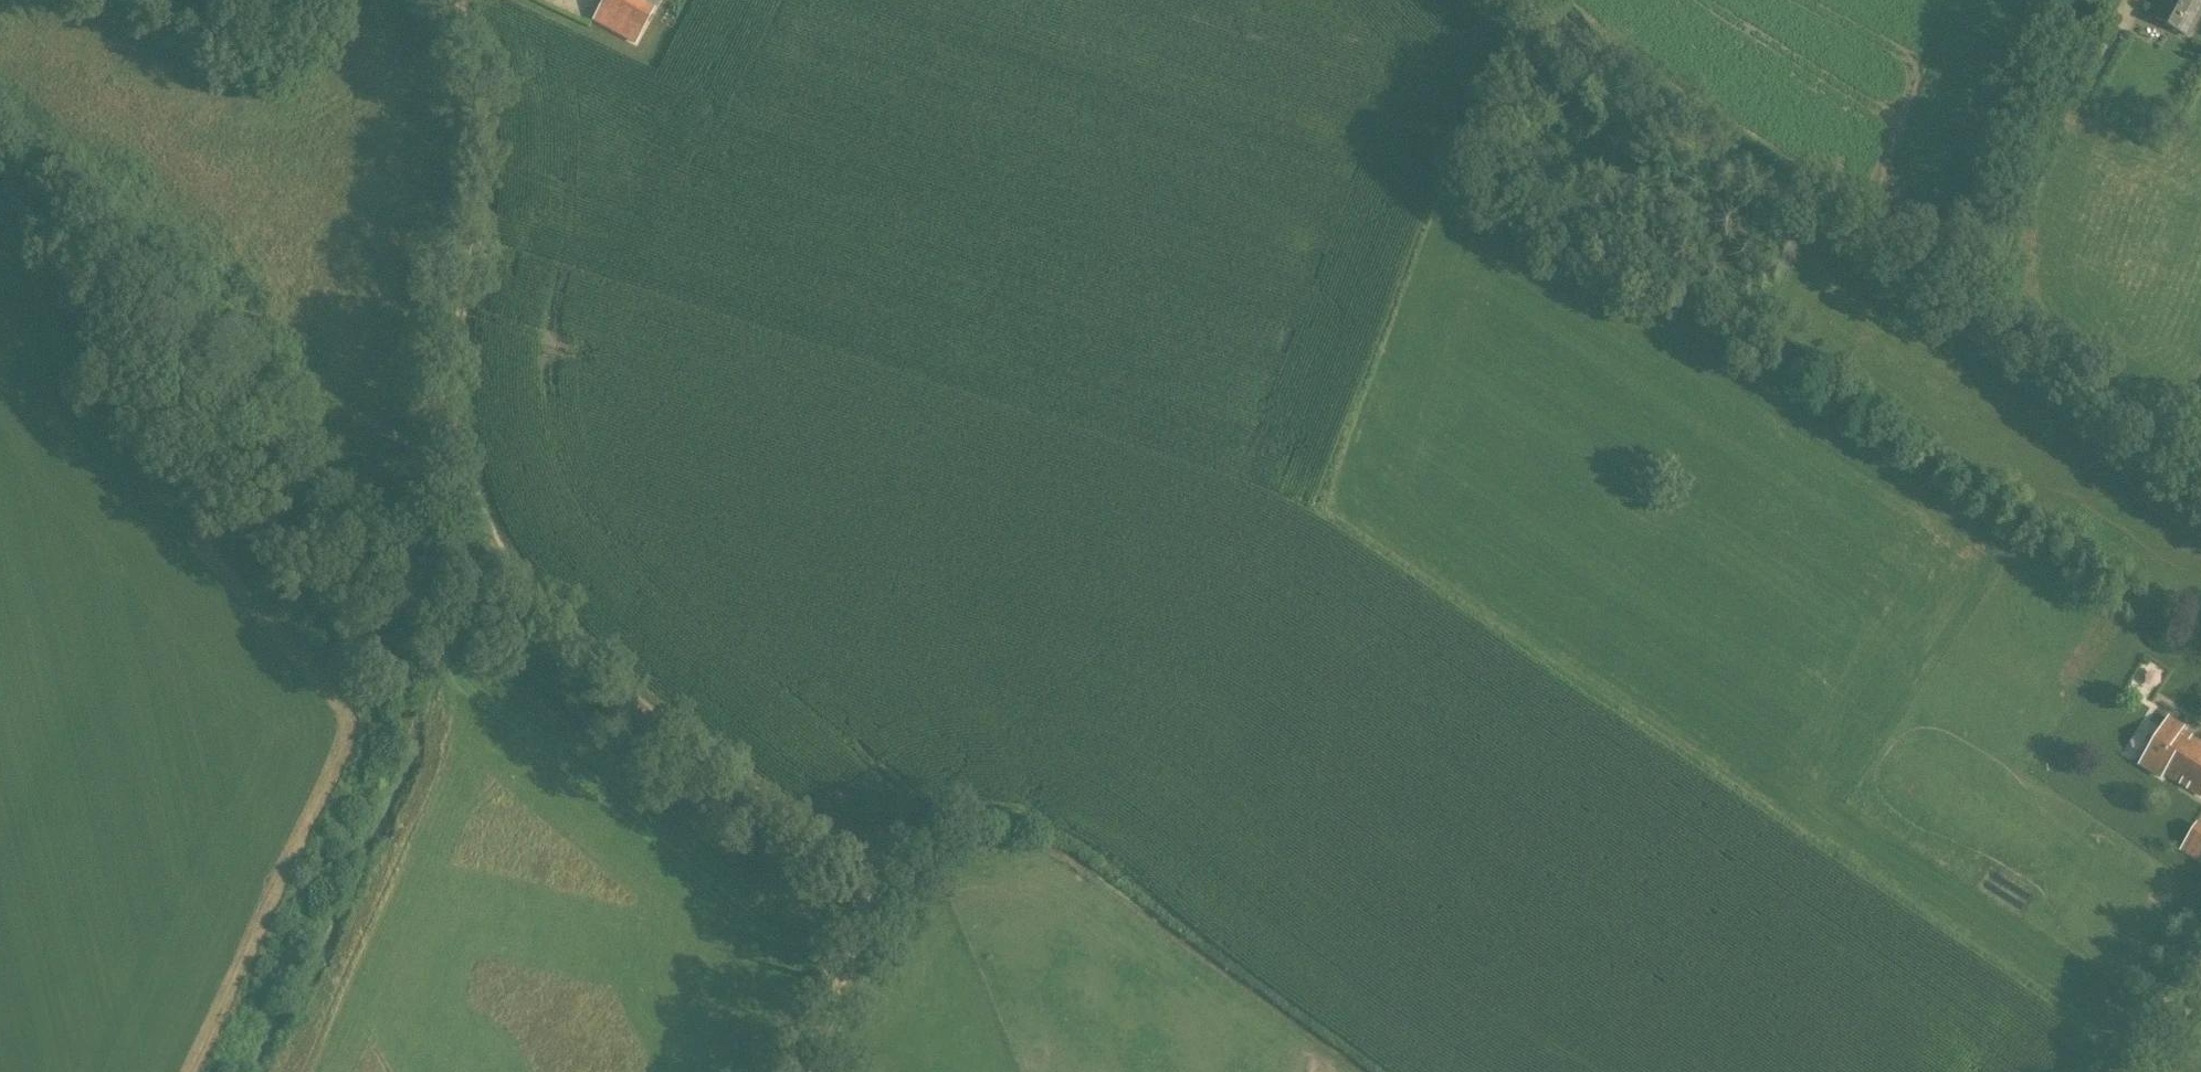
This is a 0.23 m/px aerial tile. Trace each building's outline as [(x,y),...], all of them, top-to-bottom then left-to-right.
[(592,21),(635,45),(660,0),(604,0),(592,21)] [(2150,15),(2188,35),(2200,12),(2200,0),(2158,0),(2150,15)] [(2200,797),(2200,745),(2182,733),(2184,730),(2169,720),(2140,766),(2162,779),(2165,775),(2200,797)] [(2181,851),(2200,863),(2200,827),(2197,825),(2181,851)]
